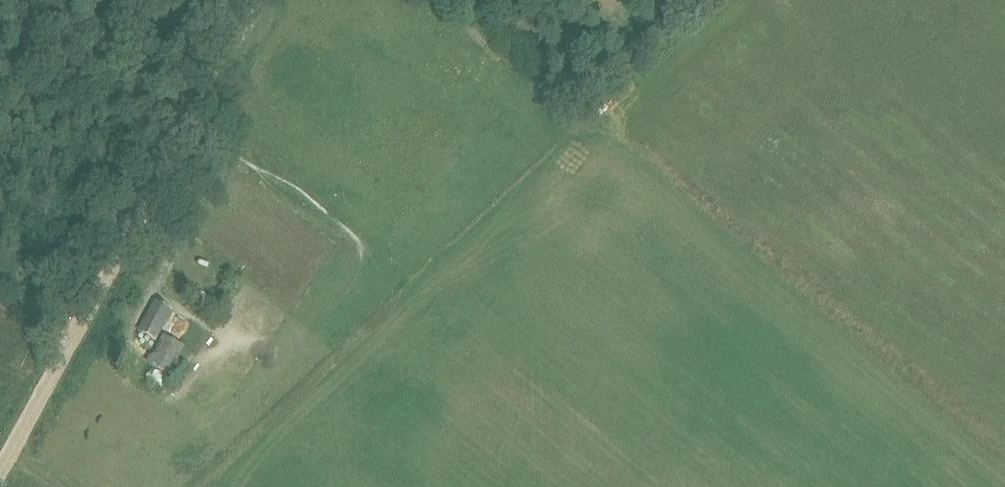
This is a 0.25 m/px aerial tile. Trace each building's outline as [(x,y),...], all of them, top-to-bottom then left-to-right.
[(155,340),(171,310),(154,301),(138,331),(155,340)] [(169,376),(184,347),(162,335),(146,364),(169,376)]
